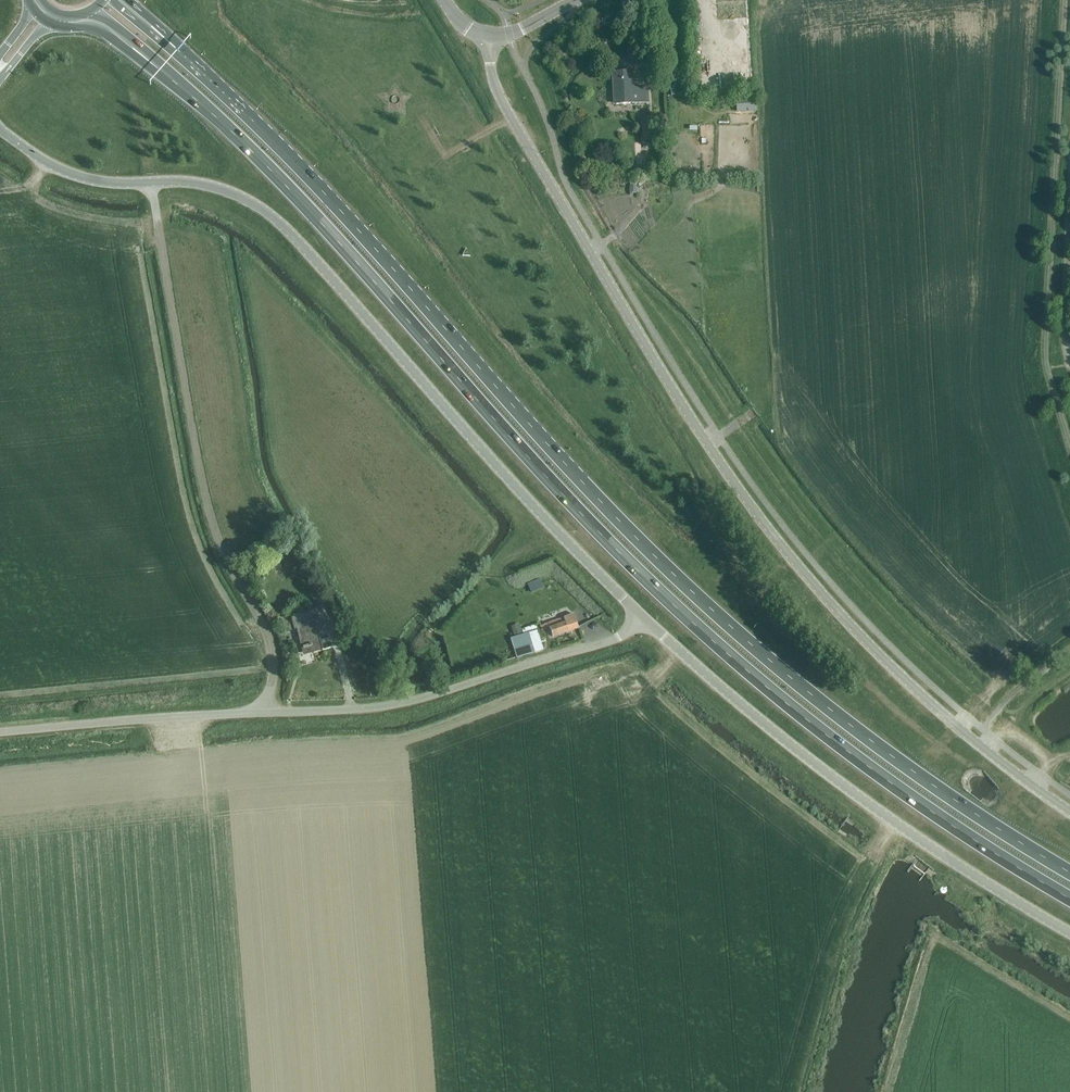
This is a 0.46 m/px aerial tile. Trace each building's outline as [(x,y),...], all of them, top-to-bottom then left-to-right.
[(616,92),(616,104),(648,103),(648,88),(633,89),(632,72),(612,73),(613,92),(616,92)] [(755,100),(737,101),(738,112),(755,111),(755,100)] [(648,125),(641,125),(642,142),(649,141),(648,125)] [(526,605),(529,614),(539,611),(536,602),(526,605)] [(313,647),(314,650),(321,648),(312,613),(291,618),(294,630),(302,628),(304,636),(301,637),(303,649),(313,647)] [(548,624),(544,625),(548,639),(579,629),(574,615),(548,623),(548,624)] [(591,625),(587,615),(581,617),(585,627),(591,625)] [(522,622),(515,623),(516,632),(523,631),(522,622)] [(510,639),(516,658),(543,650),(537,631),(510,639)]
